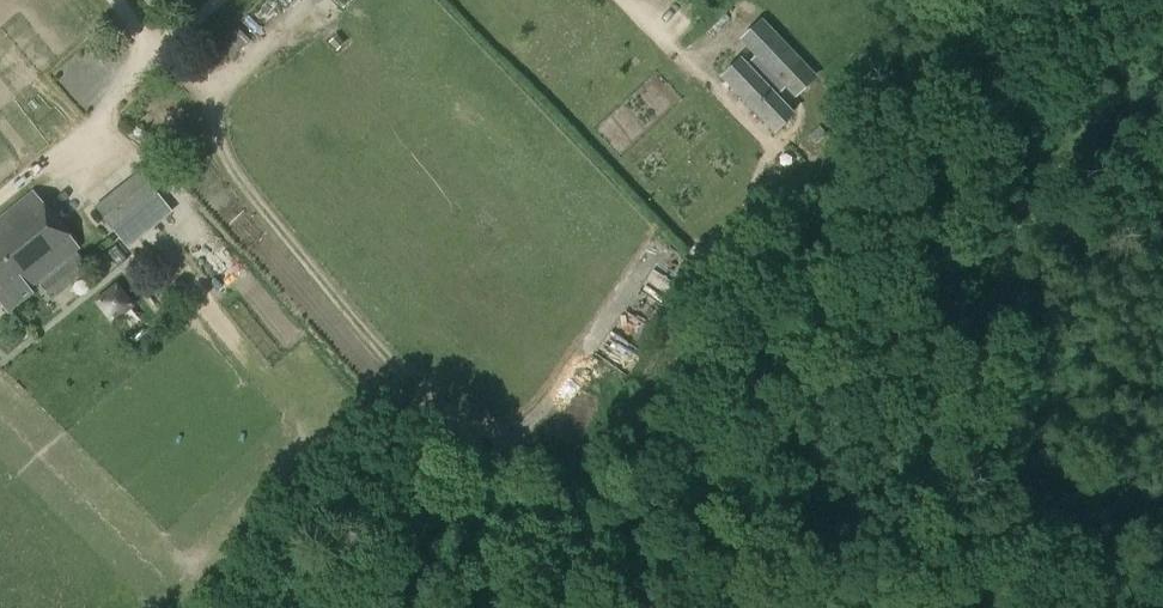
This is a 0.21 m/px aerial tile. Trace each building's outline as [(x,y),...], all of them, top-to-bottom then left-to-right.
[(741,57),(720,76),(774,134),(795,116),(781,100),(791,91),(797,96),(815,78),(760,20),(742,38),(759,55),(748,66),(741,57)] [(343,42),(335,34),(328,42),(335,50),(343,42)] [(818,127),(808,136),(816,144),(826,135),(818,127)] [(95,207),(117,237),(163,200),(140,171),(95,207)] [(0,215),(0,304),(7,313),(32,292),(30,288),(79,248),(32,189),(0,215)] [(116,284),(96,302),(114,321),(134,304),(116,284)]
